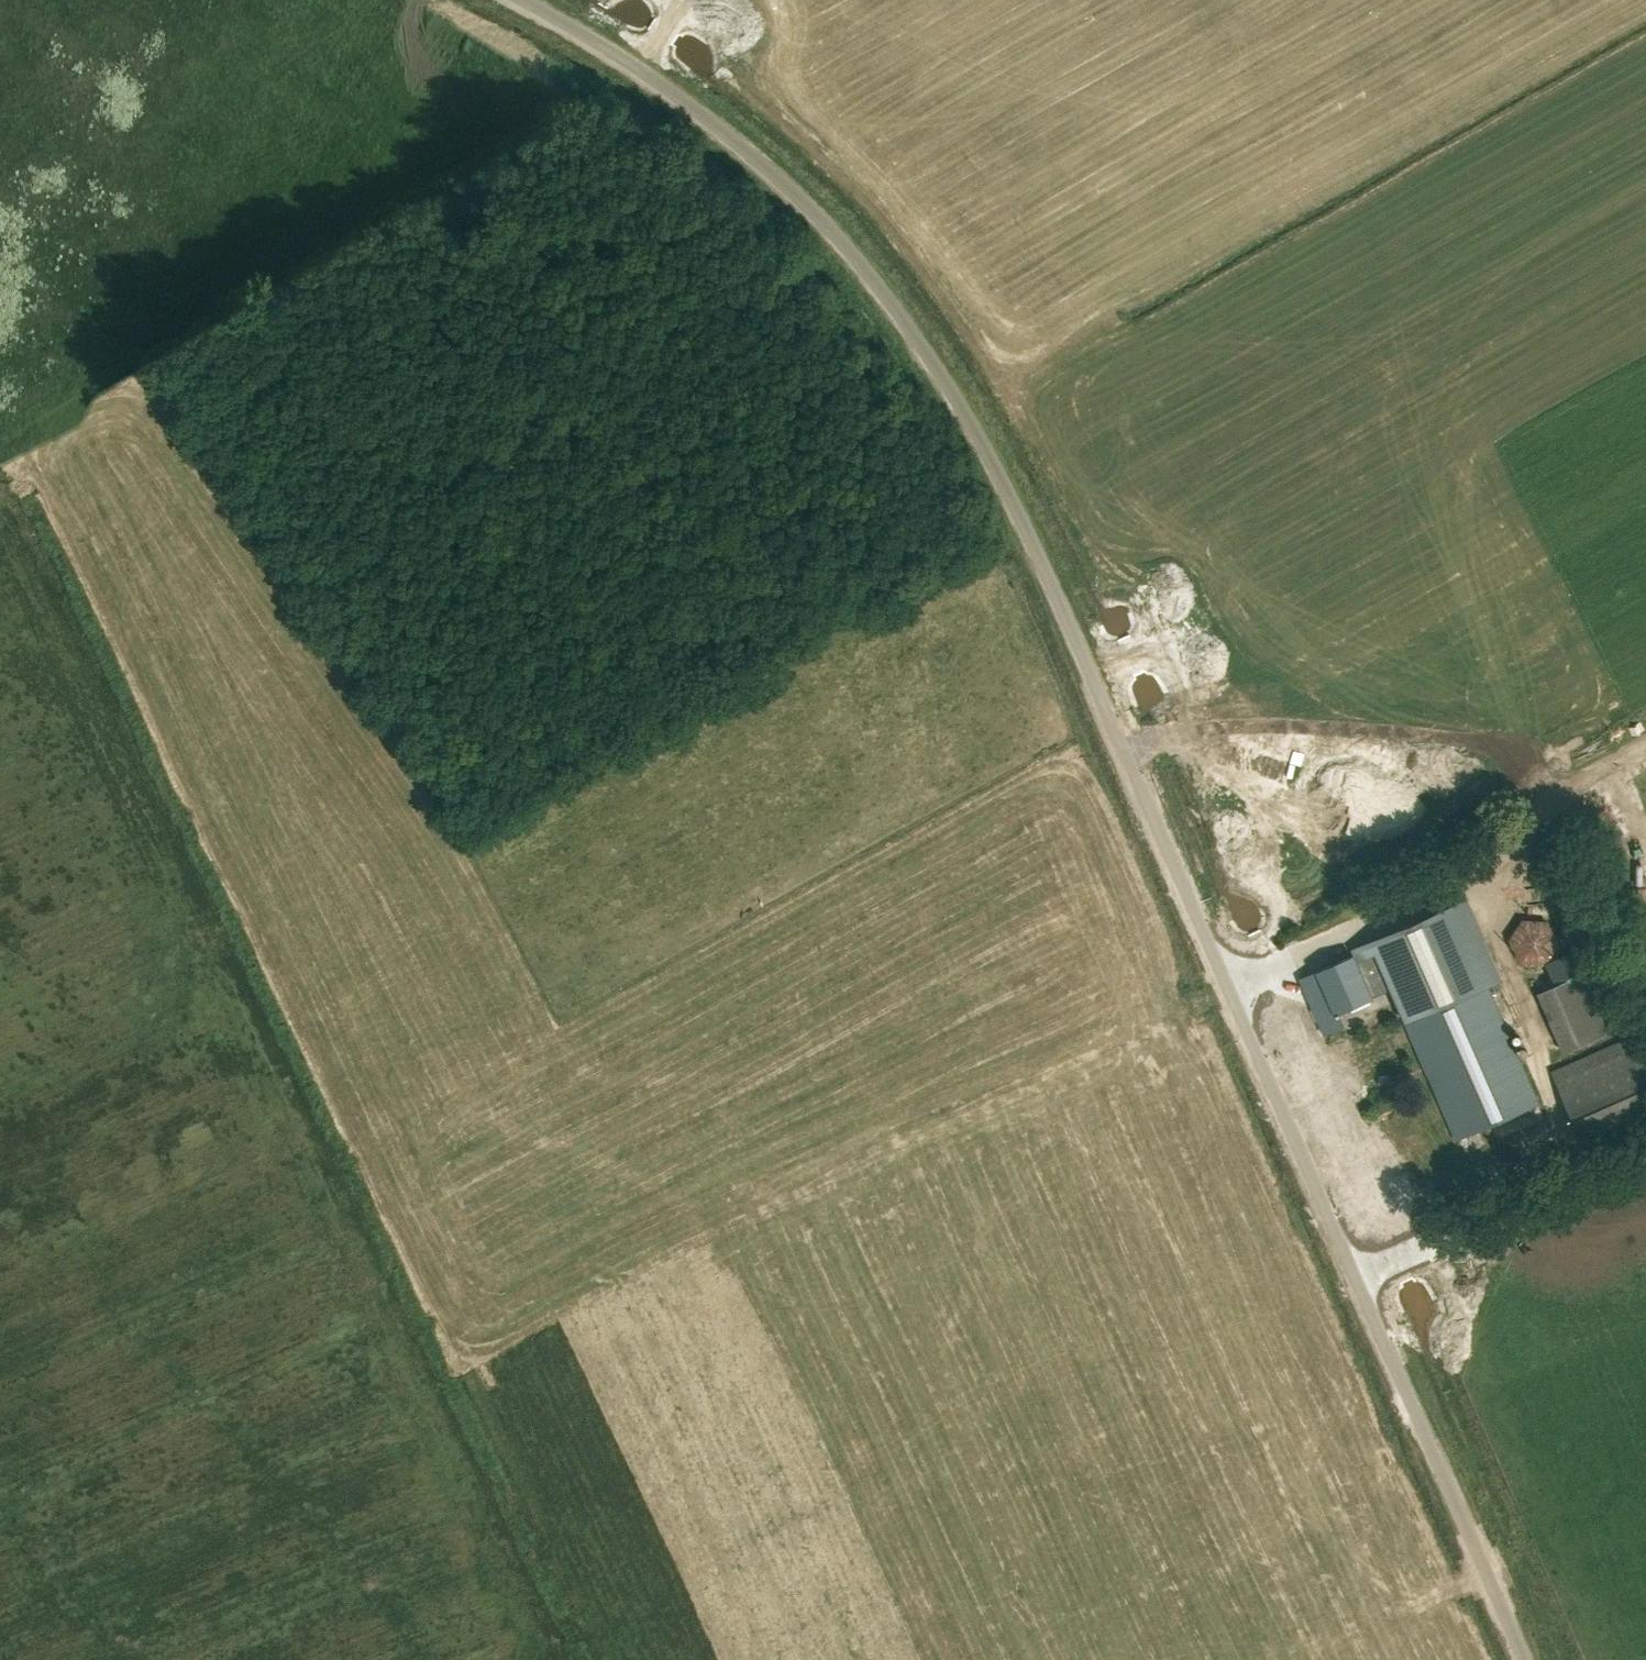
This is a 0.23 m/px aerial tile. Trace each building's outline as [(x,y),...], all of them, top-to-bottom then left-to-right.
[(1532,890),(1534,902),(1558,898),(1556,886),(1532,890)] [(1537,1103),(1452,915),(1352,960),(1349,955),(1306,975),(1315,997),(1307,1001),(1322,1036),(1343,1027),(1336,1014),(1370,998),(1366,989),(1384,980),(1456,1140),(1537,1103)] [(1523,920),(1519,964),(1548,966),(1551,922),(1523,920)] [(1608,1033),(1582,974),(1538,993),(1564,1052),(1608,1033)] [(1644,1032),(1553,1071),(1587,1150),(1645,1125),(1645,1036),(1644,1032)]
